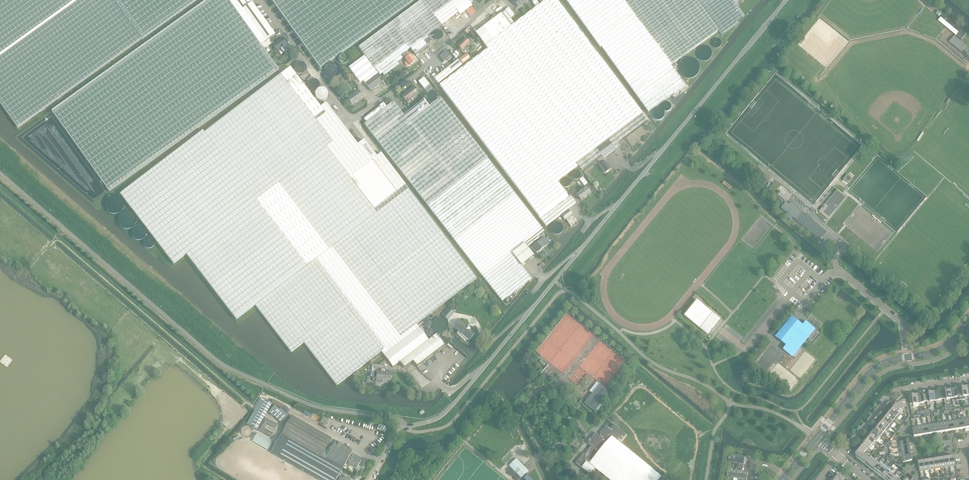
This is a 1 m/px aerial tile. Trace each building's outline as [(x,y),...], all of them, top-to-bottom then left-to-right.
[(17,128),(141,39),(142,39),(155,29),(196,0),(0,0),(0,103),(17,128)] [(261,45),(229,0),(207,0),(146,44),(52,111),(77,147),(109,191),(195,130),(279,70),(264,49),(261,45)] [(261,45),(263,43),(270,39),(276,35),(253,2),(242,9),(236,0),(229,0),(261,45)] [(320,68),(415,0),(271,0),(320,68)] [(442,25),(434,14),(424,0),(423,0),(359,48),(380,75),(382,73),(384,76),(399,64),(397,62),(402,58),(400,56),(410,48),(422,40),(442,25)] [(434,14),(454,0),(424,0),(434,14)] [(468,0),(454,0),(434,14),(442,25),(458,13),(460,15),(472,6),(468,0)] [(440,85),(483,143),(540,219),(568,197),(557,182),(577,167),(575,164),(576,163),(642,113),(637,106),(624,90),(600,58),(599,56),(556,0),(546,0),(540,5),(536,7),(511,27),(485,46),(487,49),(440,85)] [(601,49),(602,48),(649,113),(686,86),(672,67),(672,66),(671,65),(670,63),(651,37),(641,23),(624,0),(566,0),(601,49)] [(641,23),(651,37),(670,63),(671,65),(708,38),(717,31),(706,16),(695,0),(624,0),(641,23)] [(706,16),(717,31),(719,30),(721,34),(738,22),(736,19),(744,14),(734,1),(735,0),(695,0),(706,16)] [(475,33),(485,46),(511,27),(501,13),(496,17),(495,16),(493,17),(491,19),(492,20),(475,33)] [(950,42),(966,56),(968,54),(963,50),(966,46),(955,37),(961,30),(943,15),(938,21),(955,35),(950,42)] [(956,36),(961,40),(967,33),(962,29),(956,36)] [(423,41),(422,40),(410,48),(416,56),(428,47),(426,45),(431,41),(428,37),(423,41)] [(283,54),(289,50),(285,45),(287,45),(282,38),(273,45),(278,52),(280,50),(283,54)] [(473,47),(476,45),(470,38),(468,41),(465,38),(457,46),(462,51),(463,53),(471,46),(473,47)] [(263,43),(261,45),(264,49),(273,43),(270,39),(263,43)] [(476,45),(473,47),(478,52),(482,48),(478,43),(476,45)] [(402,55),(407,61),(405,63),(405,64),(407,66),(408,67),(410,65),(410,66),(416,61),(411,55),(410,55),(408,52),(405,55),(404,54),(402,55)] [(452,58),(450,56),(446,52),(440,57),(444,61),(446,59),(448,61),(452,58)] [(463,64),(470,58),(466,54),(459,59),(463,64)] [(371,91),(383,83),(377,75),(377,74),(364,56),(349,68),(360,83),(363,81),(371,91)] [(435,73),(432,75),(434,79),(435,78),(438,84),(439,84),(462,65),(458,60),(457,61),(456,61),(455,62),(446,69),(437,76),(435,73)] [(290,67),(281,75),(314,119),(324,111),(321,107),(290,67)] [(203,131),(120,194),(174,264),(186,254),(208,283),(236,320),(255,305),(315,259),(408,188),(381,153),(379,155),(377,156),(374,153),(364,140),(358,145),(345,129),(343,126),(338,120),(326,103),(321,107),(324,111),(314,119),(281,75),(204,133),(203,131)] [(432,89),(428,83),(424,78),(419,82),(427,93),(432,89)] [(409,99),(418,92),(414,87),(402,96),(407,103),(411,101),(409,99)] [(317,89),(317,101),(327,101),(327,89),(317,89)] [(351,104),(362,97),(358,91),(347,98),(351,104)] [(364,124),(418,194),(431,211),(434,215),(502,301),(531,278),(522,266),(521,265),(519,263),(512,253),(524,243),(528,247),(536,240),(538,239),(537,237),(544,231),(542,229),(491,163),(439,98),(436,100),(434,102),(429,106),(408,122),(403,115),(400,110),(393,101),(386,107),(383,103),(378,106),(379,107),(381,110),(367,122),(364,124)] [(423,100),(403,115),(408,122),(429,106),(423,100)] [(642,113),(576,163),(582,171),(597,160),(599,158),(602,156),(603,158),(604,158),(615,149),(618,147),(616,144),(647,120),(642,113)] [(601,160),(599,158),(597,160),(598,162),(598,163),(605,173),(610,169),(603,159),(601,160)] [(773,179),(762,169),(758,174),(769,183),(773,179)] [(847,175),(844,179),(848,183),(852,179),(847,175)] [(577,181),(582,187),(588,182),(583,177),(577,181)] [(732,188),(724,181),(723,184),(730,190),(732,188)] [(315,259),(255,305),(291,352),(304,343),(337,385),(381,352),(393,367),(397,364),(399,362),(404,369),(413,362),(417,368),(427,360),(445,346),(436,334),(428,340),(416,325),(477,278),(408,189),(408,188),(315,259)] [(581,200),(590,193),(586,188),(577,195),(581,200)] [(822,207),(819,212),(823,216),(828,220),(847,197),(843,194),(842,194),(838,190),(829,202),(829,201),(823,208),(822,207)] [(568,197),(540,219),(546,226),(576,204),(576,203),(570,196),(568,197)] [(565,220),(572,214),(568,210),(561,215),(565,220)] [(563,229),(563,226),(562,225),(562,224),(561,223),(560,223),(557,222),(556,222),(555,223),(554,223),(553,224),(552,225),(551,226),(551,227),(551,228),(551,230),(551,231),(552,233),(554,234),(556,235),(557,235),(558,235),(559,234),(560,234),(561,233),(562,232),(563,231),(563,230),(563,229)] [(543,248),(549,243),(544,237),(534,245),(535,246),(531,248),(535,253),(539,251),(543,248)] [(524,243),(512,253),(519,263),(521,265),(534,255),(528,247),(524,243)] [(697,300),(685,316),(708,334),(720,319),(697,300)] [(448,307),(441,315),(448,321),(455,312),(448,307)] [(448,325),(447,323),(447,322),(446,320),(445,319),(444,318),(442,317),(440,316),(438,316),(437,317),(435,317),(434,318),(433,319),(432,321),(431,322),(431,324),(431,325),(431,327),(431,329),(432,330),(433,331),(435,332),(436,333),(438,333),(440,333),(441,333),(442,333),(444,332),(445,331),(446,330),(447,328),(447,327),(448,325)] [(793,356),(815,329),(806,322),(803,326),(792,316),(775,336),(787,345),(784,349),(793,356)] [(468,340),(469,338),(470,339),(474,333),(460,321),(455,327),(462,332),(461,334),(468,340)] [(377,372),(377,378),(373,378),(373,379),(373,380),(374,381),(375,382),(376,382),(382,383),(382,382),(383,383),(384,383),(385,382),(386,381),(386,380),(390,380),(391,371),(381,370),(381,366),(373,365),(372,371),(377,372)] [(601,384),(585,403),(595,411),(610,392),(601,384)] [(968,396),(967,386),(962,387),(962,389),(959,389),(961,400),(965,399),(965,396),(968,396)] [(961,400),(959,389),(956,390),(956,388),(950,389),(952,398),(956,398),(956,401),(961,400)] [(952,398),(950,389),(945,390),(945,392),(943,392),(944,399),(946,398),(946,399),(952,398)] [(944,399),(943,392),(940,393),(939,391),(934,392),(935,401),(941,400),(941,399),(944,399)] [(935,401),(934,392),(928,393),(929,394),(926,395),(927,402),(930,401),(930,402),(935,401)] [(927,402),(926,395),(923,395),(923,393),(917,394),(919,404),(924,403),(924,402),(927,402)] [(919,404),(917,394),(912,395),(912,397),(909,398),(910,404),(913,404),(913,405),(914,407),(919,406),(919,404)] [(907,407),(906,399),(901,400),(901,401),(898,402),(896,404),(895,403),(892,407),(899,414),(904,407),(907,407)] [(257,430),(272,403),(265,400),(251,426),(257,430)] [(288,415),(280,408),(279,409),(275,405),(269,411),(281,423),(288,415)] [(899,414),(892,407),(888,411),(898,419),(901,415),(899,414)] [(898,419),(888,411),(885,415),(893,421),(897,420),(898,419)] [(271,452),(319,479),(336,479),(342,469),(325,459),(325,458),(322,456),(332,438),(292,415),(281,434),(271,452)] [(326,425),(330,417),(325,415),(321,423),(326,425)] [(893,421),(885,415),(882,419),(891,427),(895,423),(893,421)] [(273,434),(266,430),(263,428),(266,422),(275,428),(277,424),(265,418),(258,430),(271,437),(273,434)] [(891,427),(882,419),(879,423),(886,429),(888,431),(891,427)] [(886,429),(879,423),(875,427),(883,433),(886,429)] [(621,443),(627,435),(614,424),(610,429),(607,426),(602,432),(603,433),(600,436),(596,433),(590,440),(590,439),(589,441),(587,444),(591,447),(585,454),(584,454),(576,464),(578,466),(590,476),(596,469),(610,479),(659,479),(662,477),(621,443)] [(883,433),(875,427),(872,431),(880,437),(883,433)] [(880,437),(872,431),(869,435),(876,441),(880,437)] [(253,441),(269,450),(270,447),(272,448),(276,441),(257,432),(253,441)] [(876,441),(869,435),(866,439),(873,445),(876,441)] [(873,445),(866,439),(862,443),(868,448),(870,449),(873,445)] [(346,463),(351,455),(353,450),(335,440),(325,458),(343,468),(346,463)] [(863,454),(868,448),(862,443),(856,451),(857,452),(855,454),(863,454)] [(356,469),(361,460),(357,458),(358,456),(355,454),(353,456),(351,455),(346,463),(356,469)] [(865,464),(869,458),(863,454),(855,454),(857,456),(857,457),(865,464)] [(869,467),(875,460),(870,456),(869,458),(865,464),(869,467)] [(510,466),(522,478),(523,479),(533,479),(528,475),(526,473),(529,471),(517,459),(514,462),(510,466)] [(873,470),(879,463),(875,460),(869,467),(873,470)] [(877,474),(883,466),(884,465),(883,464),(881,461),(880,462),(880,461),(879,463),(873,470),(877,474)] [(881,477),(887,469),(888,468),(888,467),(885,465),(884,465),(883,466),(877,474),(881,477)] [(891,473),(892,471),(891,470),(889,468),(888,468),(887,469),(881,477),(884,479),(885,479),(891,473)]
